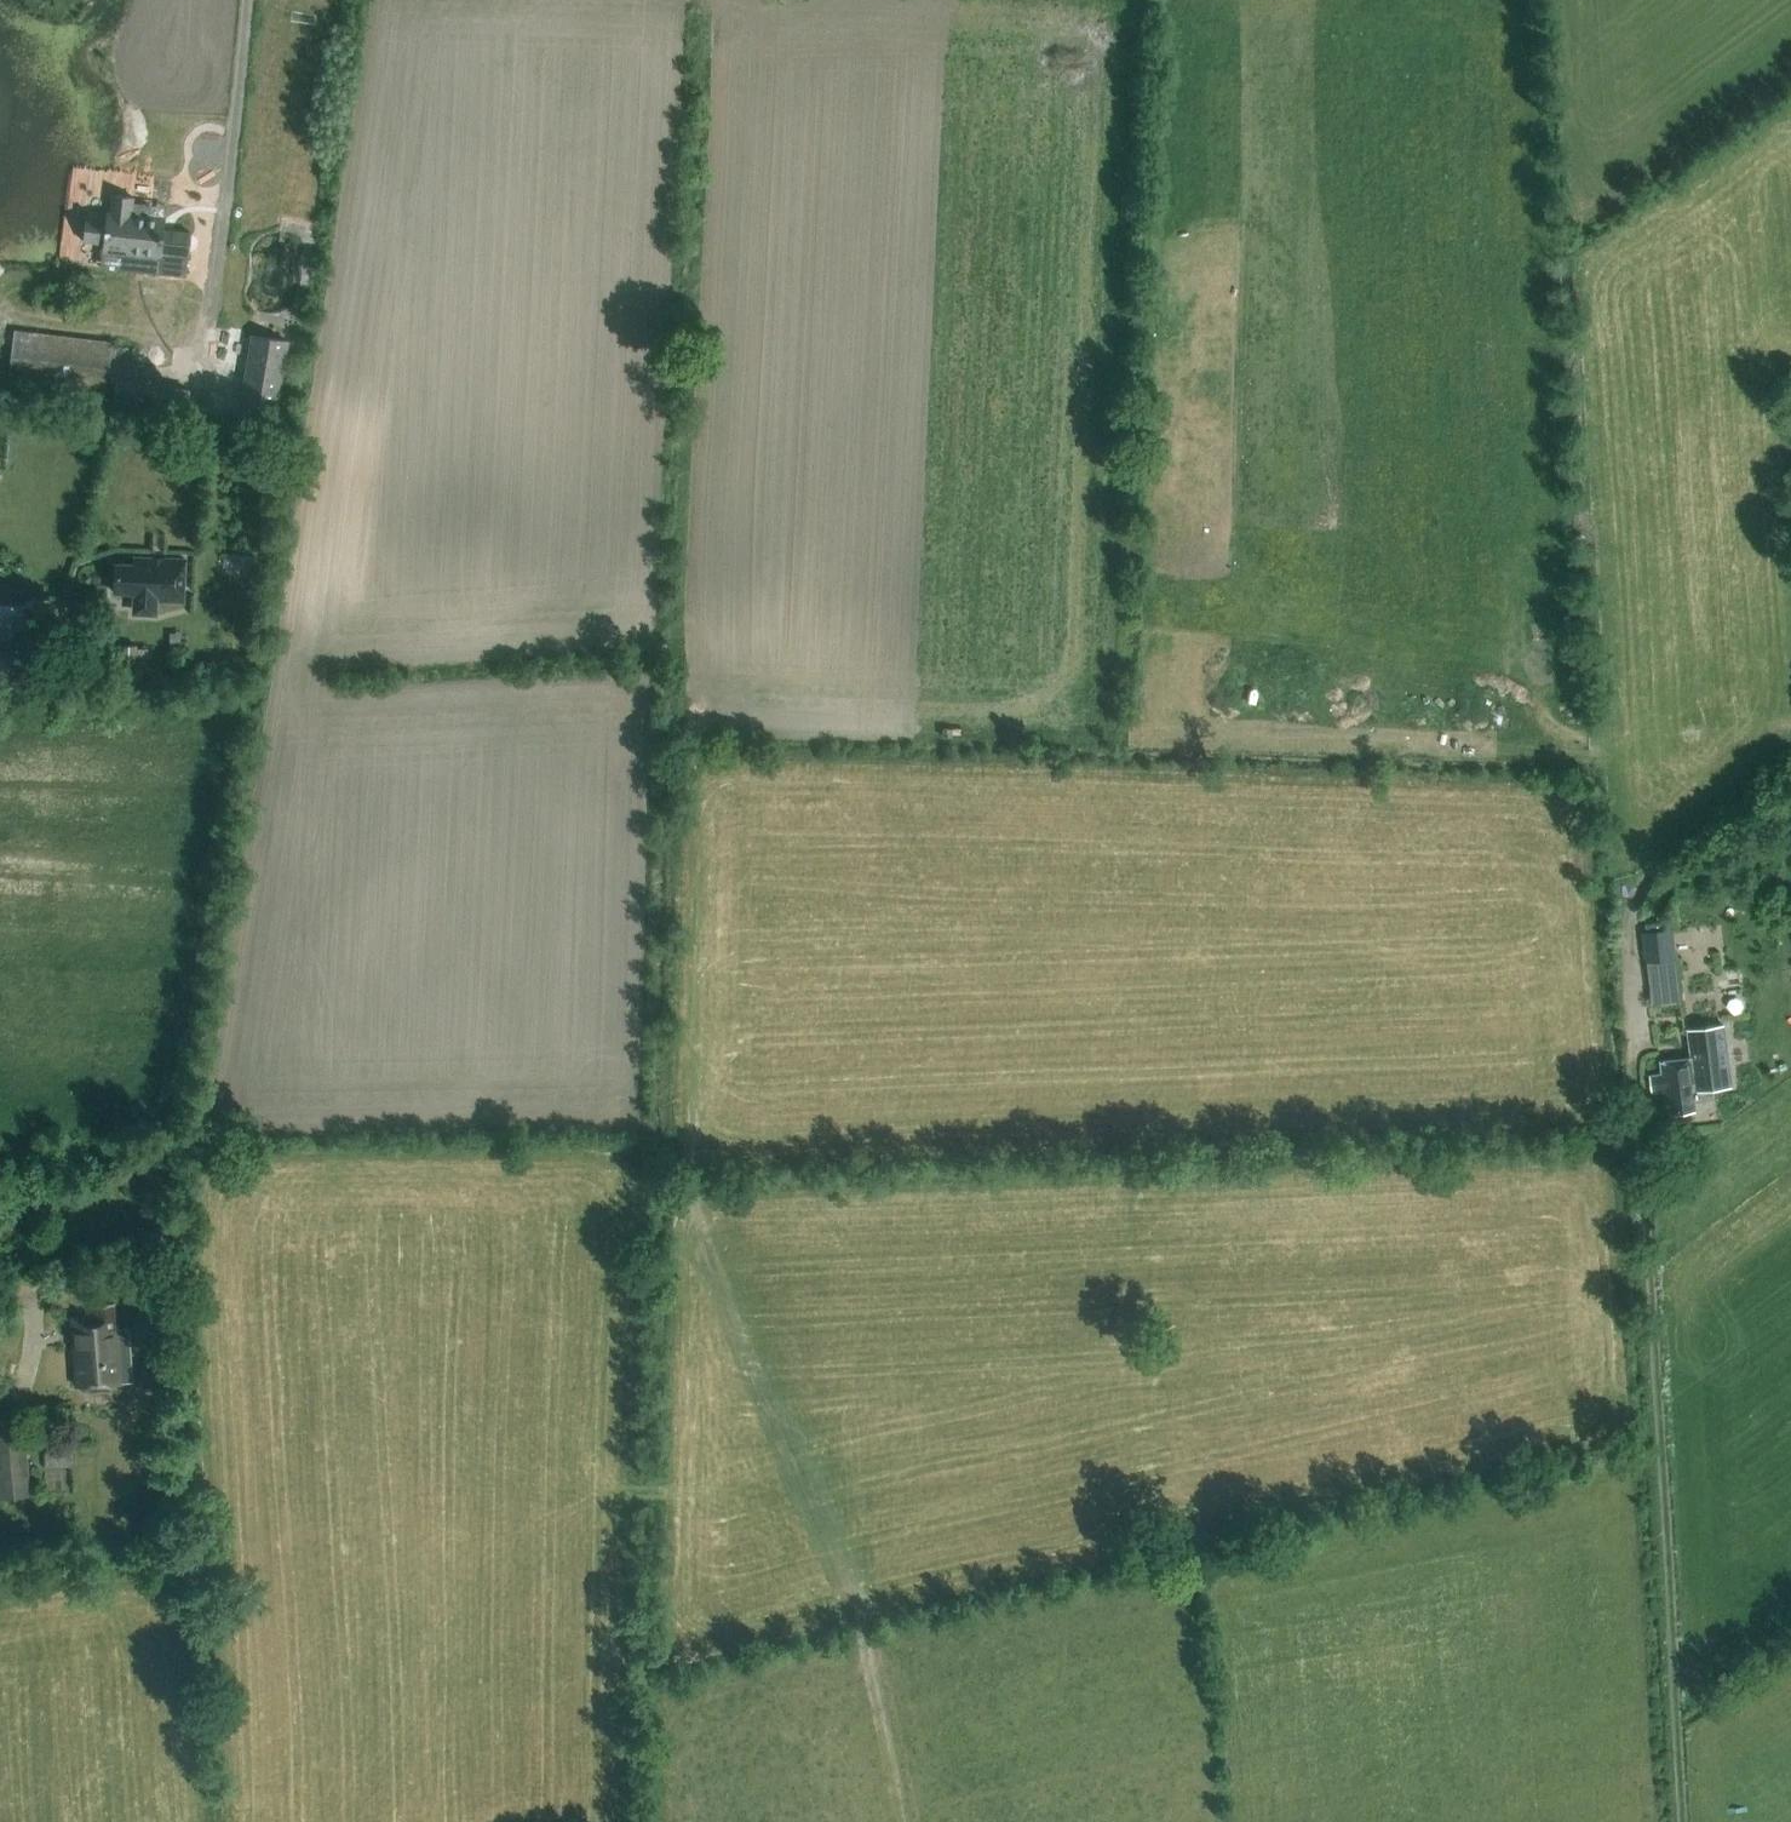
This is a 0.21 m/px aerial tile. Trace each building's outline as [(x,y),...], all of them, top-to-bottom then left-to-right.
[(103,243),(103,248),(162,254),(162,251),(189,254),(191,232),(173,230),(173,233),(164,232),(165,217),(149,216),(150,203),(133,202),(134,196),(112,194),(110,212),(107,211),(106,217),(86,215),(83,241),(103,243)] [(174,360),(178,276),(126,273),(122,358),(174,360)] [(102,336),(116,338),(119,313),(104,312),(102,336)] [(9,380),(107,392),(113,344),(113,341),(15,330),(9,380)] [(253,334),(247,368),(266,372),(264,386),(267,387),(264,405),(276,407),(287,340),(253,334)] [(224,568),(254,571),(254,557),(226,553),(224,568)] [(155,612),(155,600),(182,601),(184,557),(133,555),(132,563),(113,562),(112,591),(131,592),(131,611),(155,612)] [(137,646),(119,646),(119,668),(138,668),(137,646)] [(26,649),(0,649),(0,680),(27,680),(26,649)] [(1678,958),(1674,928),(1644,932),(1648,962),(1678,958)] [(1694,1058),(1663,1062),(1663,1061),(1664,1074),(1652,1076),(1654,1091),(1666,1089),(1668,1105),(1675,1104),(1676,1112),(1696,1110),(1694,1090),(1707,1088),(1707,1089),(1732,1086),(1725,1025),(1690,1029),(1694,1058)] [(113,1304),(93,1306),(94,1317),(72,1320),(77,1387),(132,1382),(128,1329),(115,1330),(113,1304)] [(29,1491),(24,1443),(0,1445),(0,1494),(29,1491)] [(44,1466),(56,1466),(71,1466),(74,1466),(75,1452),(71,1452),(44,1452),(44,1466)]
